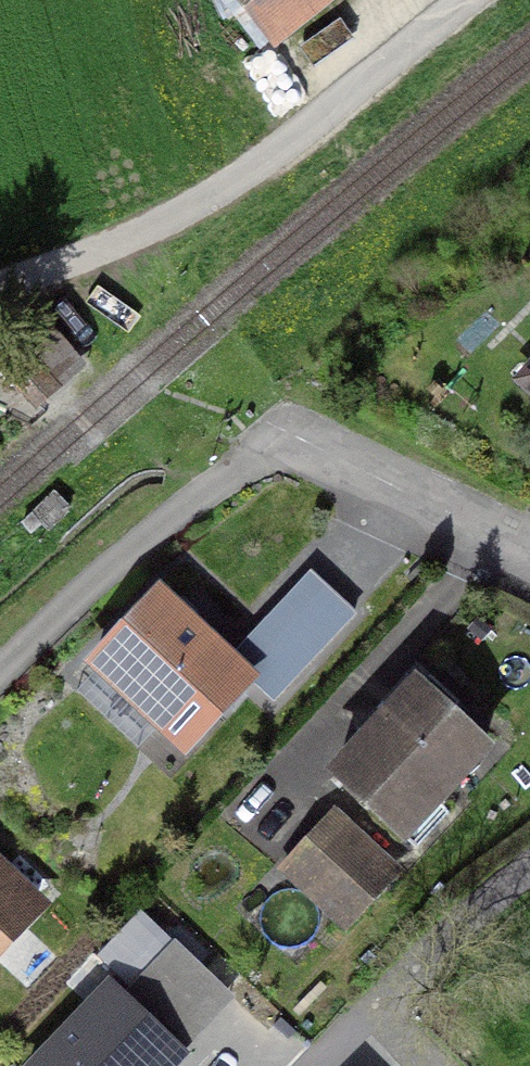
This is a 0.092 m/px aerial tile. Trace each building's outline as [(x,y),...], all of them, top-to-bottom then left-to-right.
[(268,45),(325,0),(232,0),(268,45)] [(516,386),(529,398),(529,370),(516,386)] [(310,570),(238,648),(283,689),(354,611),(310,570)] [(245,680),(152,593),(83,665),(176,752),(245,680)] [(406,853),(494,757),(414,685),(326,782),(406,853)] [(349,913),(398,866),(342,807),(292,854),(349,913)] [(33,902),(0,872),(0,938),(33,902)] [(176,944),(122,1001),(183,1058),(237,1002),(176,944)] [(106,986),(32,1065),(184,1065),(188,1062),(183,1058),(149,1026),(122,1001),(106,986)]
